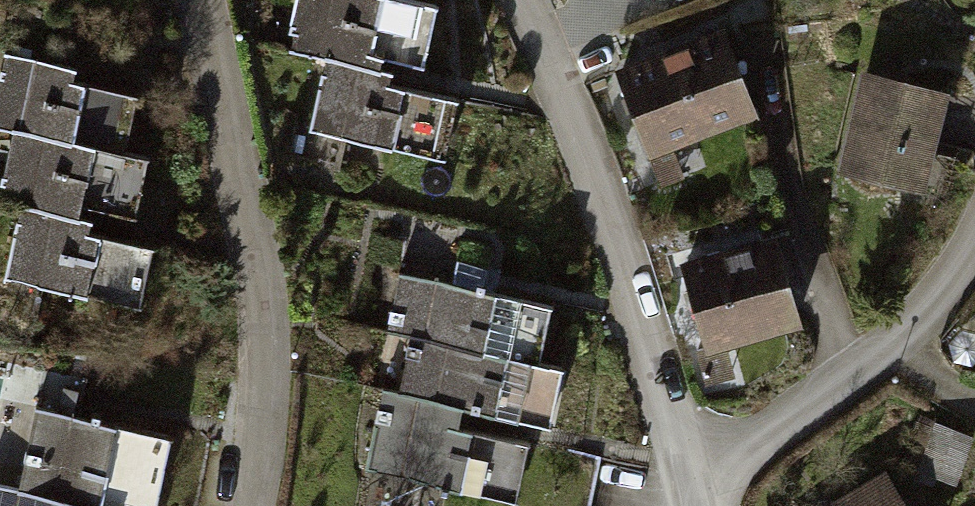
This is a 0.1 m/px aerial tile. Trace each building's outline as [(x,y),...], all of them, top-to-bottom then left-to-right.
[(325,0),(306,0),(294,53),(335,62),(428,83),(441,27),(325,0)] [(722,25),(614,67),(659,183),(679,175),(669,150),(758,116),(722,25)] [(13,129),(122,151),(134,93),(69,80),(72,67),(4,52),(0,74),(0,126),(13,129)] [(466,91),(428,83),(335,62),(320,126),(451,155),(466,91)] [(946,89),(860,69),(836,170),(922,190),(946,89)] [(13,129),(0,182),(0,195),(24,201),(74,213),(77,201),(134,214),(147,158),(122,151),(13,129)] [(74,213),(24,201),(6,275),(136,307),(154,233),(74,213)] [(772,232),(677,262),(705,353),(801,323),(772,232)] [(387,332),(410,336),(543,364),(556,305),(483,290),(486,278),(488,267),(459,260),(454,284),(399,273),(387,332)] [(561,368),(543,364),(410,336),(398,390),(461,404),(465,404),(550,421),(561,368)] [(458,416),(461,404),(398,390),(385,388),(368,464),(518,498),(531,441),(456,424),(458,416)] [(48,431),(39,485),(126,499),(166,505),(168,505),(177,452),(48,431)] [(884,469),(830,503),(832,505),(907,505),(884,469)] [(126,499),(39,485),(0,478),(0,505),(125,505),(126,499)]
